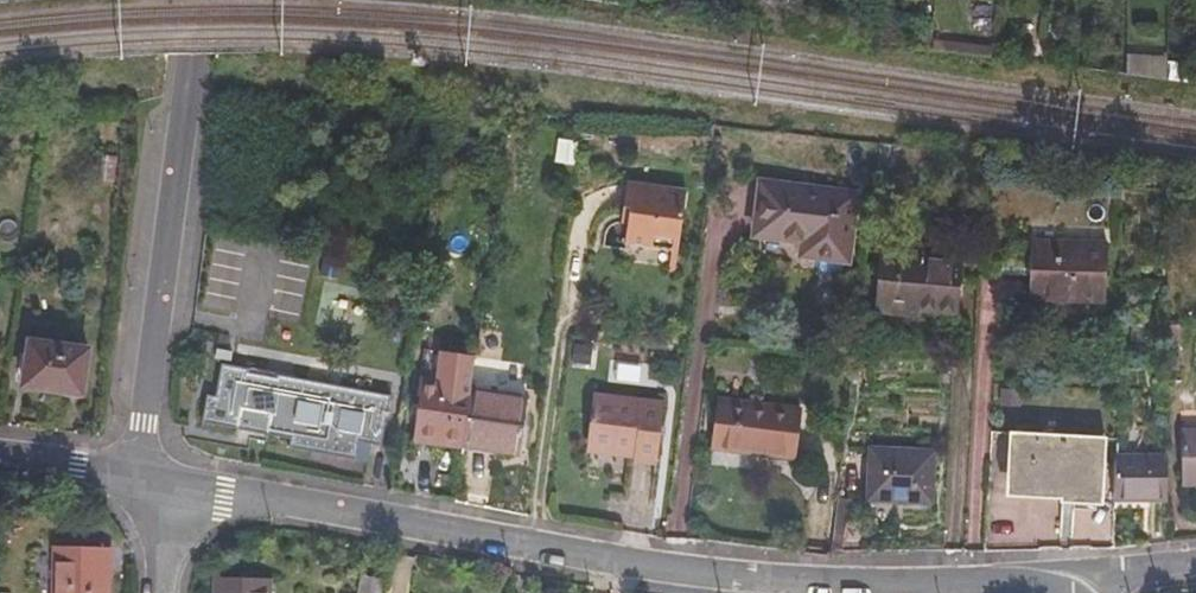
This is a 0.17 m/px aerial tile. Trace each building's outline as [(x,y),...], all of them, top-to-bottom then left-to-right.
[(930,45),(987,53),(988,45),(931,38),(930,45)] [(1125,53),(1124,73),(1164,77),(1164,58),(1164,55),(1125,53)] [(1164,77),(1169,77),(1195,81),(1195,62),(1164,58),(1164,77)] [(675,238),(682,239),(689,178),(631,171),(628,195),(635,196),(630,231),(675,238)] [(820,253),(832,189),(740,172),(731,223),(776,231),(773,244),(820,253)] [(679,260),(682,239),(675,238),(673,259),(679,260)] [(1111,247),(1034,243),(1032,303),(1108,306),(1111,247)] [(951,309),(955,256),(880,251),(876,311),(913,314),(914,307),(951,309)] [(1140,301),(1140,282),(1125,282),(1124,300),(1140,301)] [(76,352),(19,340),(11,384),(68,395),(76,352)] [(237,426),(241,407),(243,394),(274,399),(272,413),(268,431),(293,436),(292,447),(355,459),(359,441),(380,444),(389,396),(279,376),(278,379),(248,373),(248,370),(220,365),(215,396),(207,395),(202,420),(237,426)] [(470,399),(475,370),(439,365),(435,393),(470,399)] [(660,451),(668,392),(597,385),(590,441),(637,446),(638,449),(660,451)] [(471,405),(472,399),(470,399),(435,393),(419,391),(417,409),(420,409),(413,450),(463,458),(471,405)] [(243,394),(241,407),(272,413),(274,399),(243,394)] [(796,457),(798,409),(716,404),(714,452),(796,457)] [(527,413),(471,405),(463,458),(463,459),(519,467),(527,413)] [(1188,433),(1187,481),(1195,481),(1195,434),(1188,433)] [(1098,506),(1103,441),(1020,435),(1016,490),(1075,495),(1075,504),(1098,506)] [(929,504),(931,454),(869,451),(867,500),(929,504)] [(1171,461),(1118,459),(1116,505),(1171,507),(1171,461)] [(64,550),(63,592),(116,592),(117,553),(64,550)] [(360,589),(385,592),(387,572),(362,569),(360,589)] [(225,582),(225,592),(278,592),(278,585),(225,582)]
